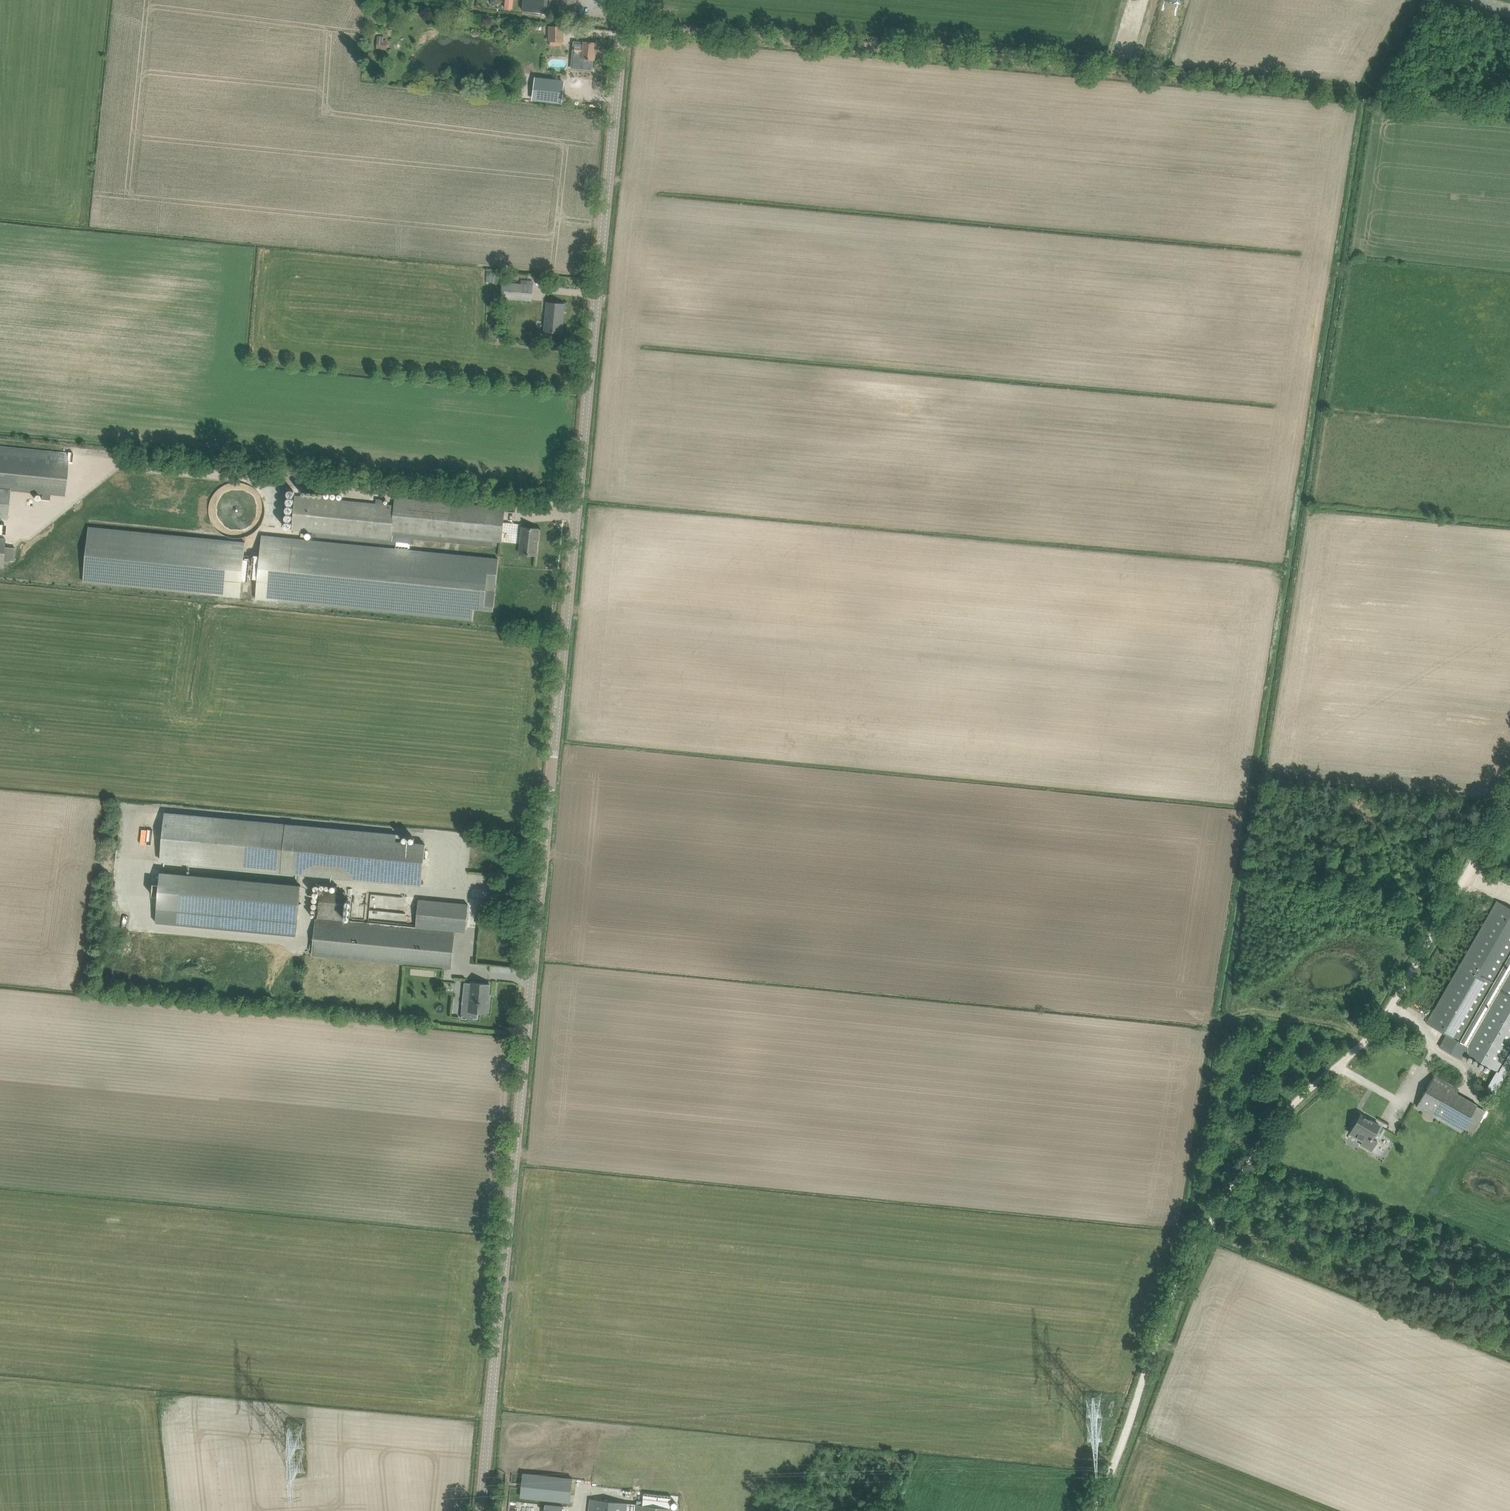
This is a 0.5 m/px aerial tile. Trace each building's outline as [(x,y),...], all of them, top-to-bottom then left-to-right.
[(522,11),(547,12),(547,0),(523,0),(522,11)] [(574,15),(576,0),(549,0),(548,13),(565,14),(574,15)] [(549,40),(563,40),(563,26),(549,26),(549,40)] [(377,40),(376,48),(386,50),(387,41),(377,40)] [(584,63),(584,64),(584,65),(585,66),(586,66),(586,67),(587,67),(588,67),(590,67),(590,66),(591,66),(591,65),(592,65),(592,64),(592,63),(592,59),(594,60),(596,42),(584,41),(583,46),(574,45),(574,53),(583,53),(582,58),(584,59),(584,63)] [(561,103),(564,81),(535,77),(533,100),(561,103)] [(501,298),(521,300),(531,301),(533,285),(503,282),(501,298)] [(544,330),(552,331),(562,332),(565,304),(547,302),(544,330)] [(10,489),(42,492),(42,499),(50,500),(51,493),(64,494),(67,463),(73,463),(74,452),(68,452),(68,453),(0,446),(0,533),(4,534),(5,523),(1,522),(1,518),(7,518),(10,489)] [(208,509),(208,510),(209,513),(209,515),(209,517),(210,518),(211,520),(211,522),(212,523),(213,525),(214,526),(215,527),(217,529),(218,530),(219,531),(221,532),(222,533),(224,534),(225,535),(227,535),(229,536),(231,537),(233,537),(235,537),(238,537),(240,537),(242,536),(244,536),(246,535),(248,534),(250,534),(251,533),(253,532),(255,530),(257,528),(258,527),(259,525),(260,524),(261,521),(262,520),(263,518),(263,516),(264,515),(264,513),(264,511),(264,509),(264,508),(264,507),(264,505),(264,503),(263,501),(263,500),(262,498),(261,496),(260,495),(259,493),(258,492),(257,490),(256,489),(255,488),(253,487),(252,486),(250,485),(249,484),(247,483),(245,483),(244,482),(242,482),(239,481),(238,481),(236,481),(233,481),(230,482),(228,482),(226,483),(224,484),(223,484),(221,485),(220,486),(218,488),(216,490),(215,491),(214,493),(212,495),(211,496),(210,498),(210,500),(209,502),(209,503),(209,505),(208,507),(208,509)] [(493,610),(498,558),(408,549),(409,543),(413,544),(414,538),(492,546),(492,541),(501,542),(504,508),(494,507),(395,497),(394,505),(384,504),(384,499),(376,498),(376,503),(310,497),(294,495),(291,529),(306,531),(313,531),(312,536),(396,545),(396,548),(262,535),(260,557),(255,556),(253,578),(258,578),(256,599),(472,620),(474,608),(493,610)] [(510,540),(520,542),(523,523),(514,521),(510,540)] [(246,581),(248,559),(243,559),(245,542),(88,527),(83,582),(240,597),(241,580),(246,581)] [(520,553),(536,555),(538,528),(522,527),(520,553)] [(3,567),(3,559),(14,560),(15,546),(5,545),(5,538),(0,537),(0,567),(3,567)] [(395,841),(396,834),(166,812),(161,861),(421,885),(425,844),(395,841)] [(157,907),(156,922),(296,935),(297,921),(301,885),(160,872),(157,907)] [(453,930),(416,927),(343,919),(346,892),(320,890),(317,918),(315,918),(311,955),(449,968),(453,930)] [(465,932),(468,904),(418,899),(416,927),(453,930),(465,932)] [(1427,1023),(1447,1034),(1440,1046),(1448,1051),(1461,1059),(1465,1052),(1497,1071),(1487,1088),(1495,1093),(1509,1068),(1509,973),(1468,1046),(1459,1041),(1509,953),(1509,908),(1506,905),(1497,900),(1427,1023)] [(490,997),(488,997),(490,984),(472,982),(470,1001),(462,1000),(462,1004),(463,1004),(462,1018),(467,1019),(467,1018),(478,1019),(478,1014),(477,1014),(477,1011),(488,1013),(490,997)] [(1441,1116),(1439,1119),(1462,1131),(1477,1104),(1455,1091),(1457,1087),(1434,1074),(1417,1106),(1422,1109),(1423,1106),(1441,1116)] [(1373,1138),(1380,1125),(1361,1114),(1350,1133),(1363,1141),(1361,1144),(1371,1150),(1377,1140),(1373,1138)] [(523,1473),(521,1496),(570,1502),(572,1478),(523,1473)] [(678,1508),(591,1498),(589,1510),(677,1510),(678,1508)] [(566,1504),(547,1501),(545,1510),(565,1510),(566,1504)]
